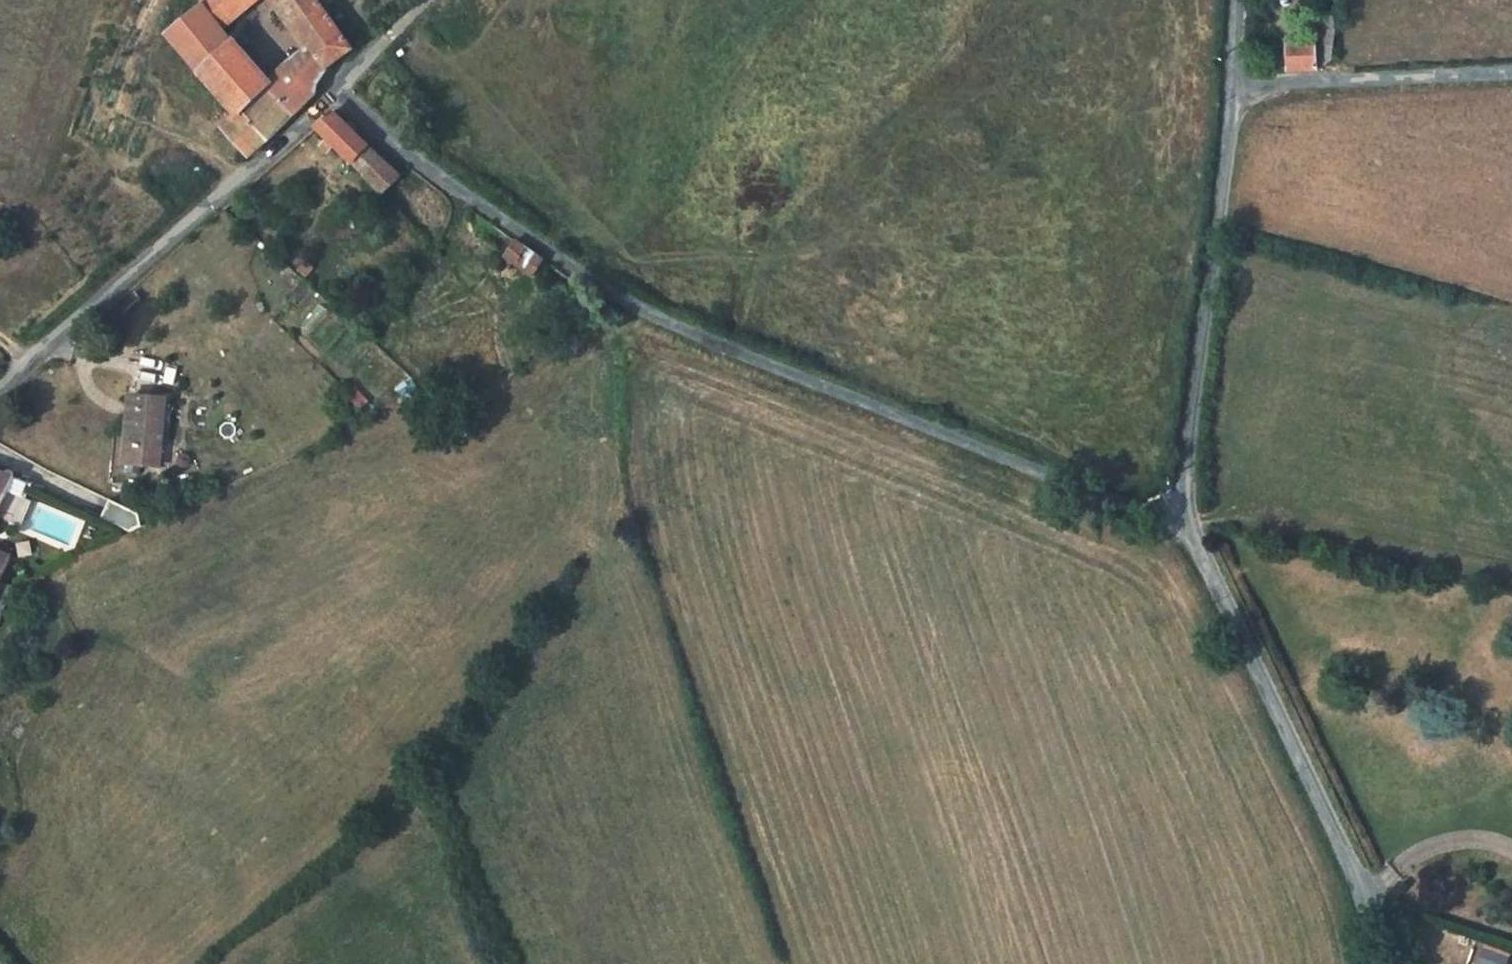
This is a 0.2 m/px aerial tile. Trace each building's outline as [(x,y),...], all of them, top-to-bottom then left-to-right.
[(175,2),(190,17),(154,49),(219,130),(205,142),(224,165),(231,172),(298,113),(299,99),(310,88),(339,69),(300,0),(177,0),(175,2)] [(1284,51),(1286,75),(1332,74),(1339,19),(1322,16),(1316,48),(1284,51)] [(299,142),(369,205),(386,190),(319,124),(299,142)] [(513,239),(502,260),(535,278),(547,257),(513,239)] [(123,463),(153,467),(161,403),(133,399),(123,463)] [(24,481),(0,471),(0,528),(24,481)] [(5,586),(17,561),(0,555),(0,583),(5,586)] [(18,591),(5,586),(0,583),(0,624),(18,591)]
